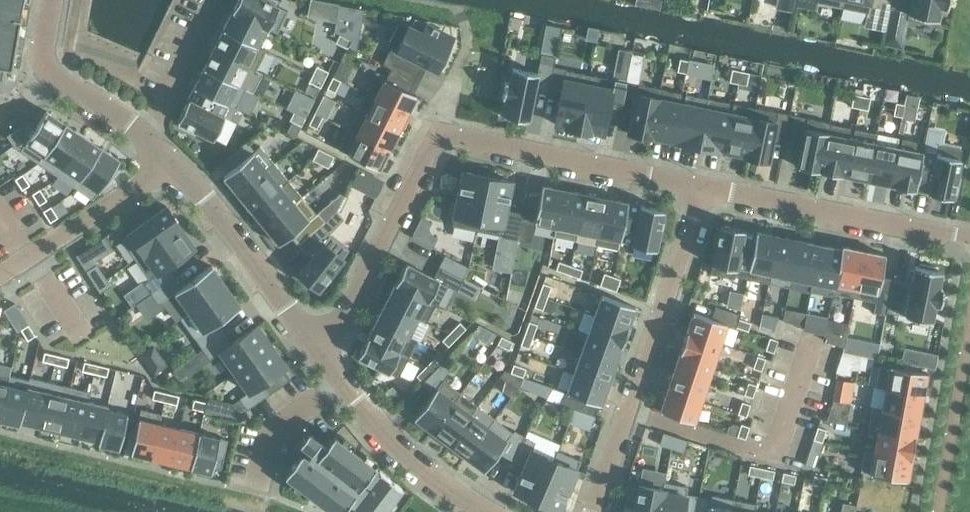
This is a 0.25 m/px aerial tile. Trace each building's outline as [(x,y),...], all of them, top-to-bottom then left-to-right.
[(1,81),(4,67),(11,68),(20,18),(19,18),(21,8),(21,9),(23,0),(0,0),(0,80),(1,81)] [(232,10),(268,28),(268,29),(277,33),(288,11),(275,4),(277,1),(275,0),(237,0),(232,10)] [(635,4),(659,9),(660,7),(661,0),(636,0),(636,2),(635,4)] [(842,7),(868,12),(870,3),(887,6),(890,7),(891,0),(843,0),(842,7)] [(887,6),(886,8),(909,13),(908,19),(937,25),(941,7),(946,8),(948,0),(891,0),(890,7),(887,6)] [(339,4),(327,2),(324,19),(336,22),(339,4)] [(336,22),(334,32),(340,35),(351,40),(348,46),(356,50),(364,9),(339,4),(336,22)] [(268,29),(268,28),(232,10),(223,29),(265,50),(266,50),(257,45),(266,28),(268,29)] [(426,24),(422,33),(399,22),(387,46),(391,47),(382,64),(391,69),(414,80),(423,63),(436,70),(438,66),(442,68),(451,52),(447,49),(453,37),(426,24)] [(534,90),(547,92),(553,66),(561,27),(546,24),(540,54),(541,54),(538,73),(512,68),(510,82),(505,81),(502,97),(506,98),(503,115),(506,116),(506,118),(524,122),(525,119),(528,120),(534,90)] [(213,48),(256,70),(265,50),(223,29),(213,48)] [(340,35),(336,43),(347,48),(348,46),(351,40),(340,35)] [(246,89),(247,88),(238,84),(247,66),(255,70),(256,70),(213,48),(204,68),(246,89)] [(677,71),(686,73),(688,61),(680,59),(677,71)] [(689,59),(688,61),(686,73),(686,74),(710,79),(714,64),(689,59)] [(346,65),(341,62),(334,77),(339,80),(346,65)] [(313,74),(324,80),(328,72),(317,66),(313,74)] [(566,128),(578,130),(589,74),(566,70),(566,69),(553,66),(547,92),(560,95),(554,124),(566,126),(566,128)] [(246,89),(204,68),(194,87),(237,108),(246,89)] [(376,75),(367,92),(408,112),(416,95),(409,91),(414,80),(391,69),(386,80),(376,75)] [(740,71),(732,69),(729,82),(738,84),(740,71)] [(749,73),(740,71),(738,84),(746,85),(749,73)] [(309,82),(320,88),(324,80),(313,74),(309,82)] [(589,74),(578,130),(591,133),(591,131),(603,134),(609,105),(621,107),(626,84),(626,81),(626,80),(614,78),(614,79),(589,74)] [(341,81),(333,77),(327,88),(335,92),(341,81)] [(652,136),(661,90),(661,89),(638,84),(639,84),(626,81),(626,84),(621,107),(633,110),(628,132),(651,137),(652,136)] [(196,130),(213,139),(224,117),(222,116),(227,105),(236,109),(237,108),(194,87),(177,121),(181,122),(179,126),(194,134),(196,130)] [(652,136),(673,140),(680,104),(682,94),(661,90),(652,136)] [(408,112),(367,92),(358,111),(398,131),(404,119),(408,112)] [(698,146),(706,109),(708,99),(686,94),(676,142),(698,146)] [(854,94),(851,107),(860,108),(862,96),(854,94)] [(871,97),(862,96),(860,108),(868,110),(871,97)] [(698,146),(720,151),(730,103),(708,99),(706,109),(698,146)] [(896,103),(894,115),(902,117),(905,104),(896,103)] [(294,112),(305,118),(309,110),(298,104),(294,112)] [(745,155),(754,108),(733,104),(724,151),(745,155)] [(318,106),(315,113),(322,117),(327,119),(330,112),(318,106)] [(754,108),(745,155),(745,156),(768,160),(772,138),(784,140),(789,114),(777,111),(777,112),(755,107),(754,108)] [(20,151),(38,163),(65,124),(46,111),(37,125),(28,120),(7,135),(15,145),(21,149),(20,151)] [(348,130),(389,150),(398,131),(358,111),(351,124),(348,130)] [(305,118),(294,112),(290,120),(301,126),(305,118)] [(317,128),(322,117),(315,113),(309,124),(317,128)] [(789,114),(784,140),(802,144),(797,166),(819,171),(829,122),(808,118),(808,117),(789,114)] [(830,122),(829,122),(819,171),(841,175),(851,128),(830,123),(830,122)] [(56,175),(83,136),(65,124),(38,163),(56,175)] [(853,138),(845,175),(867,180),(877,133),(855,129),(853,138)] [(348,130),(339,149),(379,169),(389,150),(348,130)] [(867,180),(889,184),(897,147),(899,137),(877,133),(867,180)] [(83,136),(56,175),(74,187),(101,148),(83,136)] [(916,190),(916,189),(923,153),(925,143),(902,138),(893,186),(916,190)] [(223,176),(238,193),(267,169),(253,152),(255,151),(247,141),(227,157),(235,166),(223,176)] [(938,144),(936,156),(923,153),(916,189),(929,192),(929,193),(953,198),(954,195),(958,195),(961,178),(957,177),(963,149),(938,144)] [(120,160),(101,148),(74,187),(93,200),(107,179),(110,181),(120,167),(116,165),(120,160)] [(320,164),(326,152),(318,148),(312,160),(320,164)] [(334,156),(326,152),(320,164),(328,168),(334,156)] [(238,193),(251,210),(281,186),(267,169),(238,193)] [(477,230),(487,176),(463,171),(452,225),(477,230)] [(23,174),(15,179),(22,190),(30,185),(23,174)] [(500,236),(515,239),(521,214),(506,211),(512,181),(487,176),(477,230),(501,235),(500,236)] [(518,240),(531,242),(535,222),(556,227),(564,189),(542,185),(535,217),(521,214),(515,239),(518,240)] [(294,202),(281,186),(251,210),(264,226),(294,202)] [(40,189),(32,194),(39,205),(47,200),(40,189)] [(576,241),(577,231),(585,194),(564,189),(556,227),(554,236),(576,241)] [(340,194),(330,202),(337,211),(344,196),(340,194)] [(597,245),(606,198),(585,194),(577,231),(576,241),(597,245)] [(316,214),(301,196),(294,202),(264,226),(279,244),(291,235),(299,244),(322,225),(326,222),(318,212),(316,214)] [(619,249),(621,240),(620,240),(627,202),(606,198),(597,245),(619,249)] [(664,210),(627,202),(620,240),(621,240),(632,242),(632,245),(656,249),(660,231),(662,231),(666,214),(663,214),(664,210)] [(135,259),(180,228),(181,227),(166,206),(120,238),(135,259)] [(51,207),(43,211),(50,222),(58,217),(51,207)] [(421,217),(416,227),(411,236),(422,242),(432,247),(437,238),(432,235),(429,229),(432,222),(421,217)] [(756,232),(720,224),(719,228),(717,228),(713,245),(716,245),(710,273),(734,278),(735,276),(747,278),(756,232)] [(349,250),(329,235),(322,225),(299,244),(311,259),(298,274),(318,289),(322,284),(325,287),(335,273),(332,271),(349,250)] [(151,292),(178,273),(171,263),(194,247),(180,228),(135,259),(149,278),(143,282),(143,281),(123,294),(132,306),(151,292)] [(770,273),(778,236),(756,232),(747,278),(769,283),(771,274),(770,273)] [(500,236),(494,268),(511,272),(518,240),(515,239),(500,236)] [(770,273),(771,274),(769,283),(789,287),(791,278),(799,240),(778,236),(770,273)] [(813,282),(820,245),(799,240),(791,278),(813,282)] [(832,292),(842,246),(841,246),(840,249),(820,245),(813,282),(811,291),(832,295),(832,292)] [(854,297),(863,250),(842,246),(832,292),(854,297)] [(863,250),(854,297),(875,301),(873,312),(886,314),(893,279),(881,277),(885,255),(863,250)] [(446,255),(440,267),(463,279),(469,267),(446,255)] [(571,266),(559,261),(556,270),(567,274),(571,266)] [(406,263),(395,283),(438,305),(448,285),(457,290),(463,279),(440,267),(434,278),(406,263)] [(584,263),(580,279),(588,281),(592,264),(584,263)] [(893,280),(887,312),(906,315),(906,316),(932,321),(936,304),(940,305),(943,289),(939,288),(942,271),(937,270),(938,268),(920,264),(920,267),(915,266),(912,282),(905,281),(905,282),(893,280)] [(87,272),(100,292),(110,285),(97,265),(87,272)] [(226,286),(212,265),(185,284),(178,273),(151,292),(158,303),(162,301),(177,321),(189,312),(226,286)] [(600,285),(608,288),(612,276),(604,273),(600,285)] [(620,279),(612,276),(608,288),(616,291),(620,279)] [(437,306),(438,305),(395,283),(386,301),(426,322),(435,304),(437,306)] [(543,283),(539,295),(547,298),(551,286),(543,283)] [(202,349),(223,333),(216,323),(240,306),(226,286),(189,312),(203,332),(195,338),(202,349)] [(730,290),(726,306),(740,309),(743,293),(730,290)] [(547,298),(539,295),(534,307),(543,310),(547,298)] [(635,306),(602,295),(594,315),(628,327),(635,306)] [(426,323),(426,322),(386,301),(377,320),(417,340),(418,339),(409,335),(417,318),(426,323)] [(3,310),(8,318),(19,311),(15,303),(3,310)] [(727,323),(727,324),(736,327),(739,318),(741,314),(717,306),(713,318),(727,323)] [(791,323),(803,327),(806,313),(793,310),(791,323)] [(721,343),(727,324),(727,323),(713,318),(693,312),(687,332),(721,343)] [(588,334),(621,347),(628,327),(594,315),(588,334)] [(826,317),(816,315),(813,331),(823,333),(826,317)] [(769,317),(765,329),(773,332),(777,320),(769,317)] [(751,322),(739,318),(736,327),(748,331),(751,322)] [(417,340),(377,320),(368,338),(408,358),(417,340)] [(529,321),(525,333),(533,336),(537,324),(529,321)] [(457,338),(466,328),(460,322),(451,331),(457,338)] [(496,333),(479,324),(472,333),(488,345),(496,333)] [(28,340),(35,335),(28,325),(21,329),(28,340)] [(220,352),(234,372),(271,345),(257,325),(231,344),(223,333),(202,349),(210,359),(220,352)] [(457,338),(451,331),(442,340),(448,347),(457,338)] [(721,343),(687,332),(680,351),(714,363),(721,343)] [(533,336),(525,333),(520,345),(529,348),(533,336)] [(581,354),(614,366),(621,347),(588,334),(581,354)] [(834,334),(831,343),(844,347),(847,339),(845,338),(834,334)] [(509,350),(513,342),(501,336),(497,344),(509,350)] [(765,350),(774,353),(778,340),(770,337),(765,350)] [(844,347),(842,352),(854,354),(877,359),(880,344),(845,337),(845,338),(847,339),(844,347)] [(398,377),(408,358),(368,338),(358,357),(363,359),(362,362),(374,368),(375,366),(398,377)] [(137,350),(154,374),(167,365),(153,345),(146,350),(143,345),(137,350)] [(271,345),(234,372),(249,392),(240,398),(248,409),(269,394),(261,383),(286,366),(271,345)] [(905,348),(902,362),(935,368),(937,355),(905,348)] [(674,371),(708,382),(714,363),(680,351),(674,371)] [(55,364),(57,355),(44,352),(42,361),(55,364)] [(854,354),(842,352),(836,372),(849,375),(854,354)] [(614,366),(581,354),(574,373),(608,385),(614,366)] [(69,358),(57,355),(55,364),(67,367),(69,358)] [(753,368),(761,371),(766,359),(757,356),(753,368)] [(425,367),(431,373),(440,364),(434,358),(425,367)] [(96,365),(84,362),(82,370),(94,373),(96,365)] [(187,373),(180,364),(173,369),(179,378),(187,373)] [(433,393),(414,418),(433,432),(461,394),(443,380),(449,372),(440,364),(431,373),(423,382),(422,382),(433,393)] [(513,364),(510,372),(523,377),(526,368),(513,364)] [(885,388),(923,395),(927,372),(880,364),(876,387),(885,389),(885,388)] [(109,368),(96,365),(94,373),(107,376),(109,368)] [(416,376),(423,382),(431,373),(425,367),(416,376)] [(517,389),(521,384),(523,377),(510,372),(505,370),(500,376),(517,389)] [(667,391),(701,402),(708,382),(674,371),(667,391)] [(574,373),(567,392),(589,400),(601,404),(608,385),(574,373)] [(29,380),(10,375),(0,417),(0,419),(20,424),(21,422),(20,421),(30,377),(29,380)] [(10,375),(9,375),(9,377),(0,375),(0,417),(10,375)] [(40,426),(50,382),(30,377),(20,421),(21,422),(21,421),(40,426)] [(50,382),(40,426),(60,431),(70,387),(50,382)] [(753,397),(757,385),(748,382),(744,395),(753,397)] [(60,431),(79,435),(90,391),(70,387),(60,431)] [(919,416),(923,395),(885,388),(885,389),(882,408),(882,409),(919,416)] [(164,401),(167,393),(154,390),(152,399),(164,401)] [(79,435),(99,440),(108,405),(89,401),(91,392),(90,391),(79,435)] [(701,402),(667,391),(661,411),(694,422),(701,402)] [(562,404),(585,412),(589,400),(567,392),(566,392),(562,404)] [(177,405),(179,396),(167,393),(164,401),(177,405)] [(433,432),(451,445),(473,415),(472,413),(477,406),(461,394),(433,432)] [(204,411),(204,412),(217,415),(240,420),(242,413),(248,409),(240,398),(232,403),(207,397),(206,402),(204,411)] [(206,402),(194,399),(192,408),(204,411),(206,402)] [(842,402),(834,400),(830,411),(838,414),(842,402)] [(738,414),(746,417),(750,404),(742,402),(738,414)] [(99,440),(98,443),(119,448),(128,413),(108,408),(108,406),(108,405),(99,440)] [(451,445),(469,459),(497,421),(477,406),(472,413),(473,415),(451,445)] [(878,430),(915,437),(919,416),(882,409),(882,408),(872,406),(868,429),(877,431),(878,430)] [(139,418),(131,453),(151,458),(160,423),(139,418)] [(513,432),(497,421),(469,459),(485,470),(499,451),(512,458),(525,436),(514,430),(513,432)] [(179,428),(160,423),(151,458),(171,462),(179,428)] [(737,436),(745,439),(750,427),(741,424),(737,436)] [(817,427),(813,439),(822,442),(826,430),(817,427)] [(179,428),(171,462),(191,467),(199,433),(179,428)] [(878,430),(877,431),(874,451),(911,458),(915,437),(878,430)] [(333,511),(341,511),(348,503),(360,511),(383,511),(402,487),(333,435),(326,445),(308,432),(300,441),(299,440),(292,449),(299,454),(284,475),(333,511)] [(199,433),(191,467),(211,472),(213,467),(213,468),(221,469),(228,439),(199,433)] [(684,452),(688,440),(665,433),(661,445),(684,452)] [(525,436),(512,458),(525,465),(514,491),(537,500),(559,450),(558,450),(554,459),(532,449),(536,442),(525,436)] [(874,451),(864,449),(860,472),(907,480),(911,458),(874,451)] [(559,450),(537,500),(560,510),(581,460),(559,450)] [(817,455),(809,452),(805,465),(813,467),(817,455)] [(741,464),(739,475),(760,480),(760,477),(762,468),(741,464)] [(762,468),(760,477),(773,479),(775,470),(762,468)] [(794,484),(796,475),(783,472),(782,481),(794,484)] [(814,475),(813,479),(812,484),(824,487),(826,478),(814,475)] [(666,482),(664,482),(663,489),(639,484),(638,487),(634,486),(632,499),(636,500),(633,511),(660,511),(666,482)] [(699,496),(687,494),(688,486),(666,482),(660,511),(696,511),(699,496)] [(696,511),(731,511),(734,499),(712,495),(711,499),(699,496),(696,511)] [(734,499),(731,511),(754,511),(755,504),(735,500),(734,499)]
